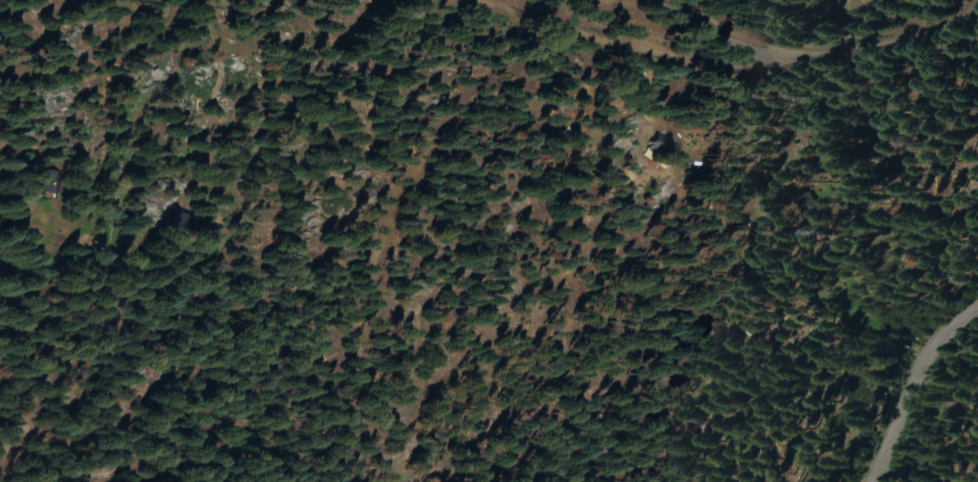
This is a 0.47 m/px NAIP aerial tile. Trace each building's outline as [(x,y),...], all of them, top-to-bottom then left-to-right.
[(655,133),(678,146),(669,161),(646,147),(655,133)] [(47,170),(66,172),(64,193),(45,191),(47,170)] [(785,199),(798,191),(809,206),(796,215),(785,199)] [(177,207),(193,219),(180,237),(164,225),(177,207)]
